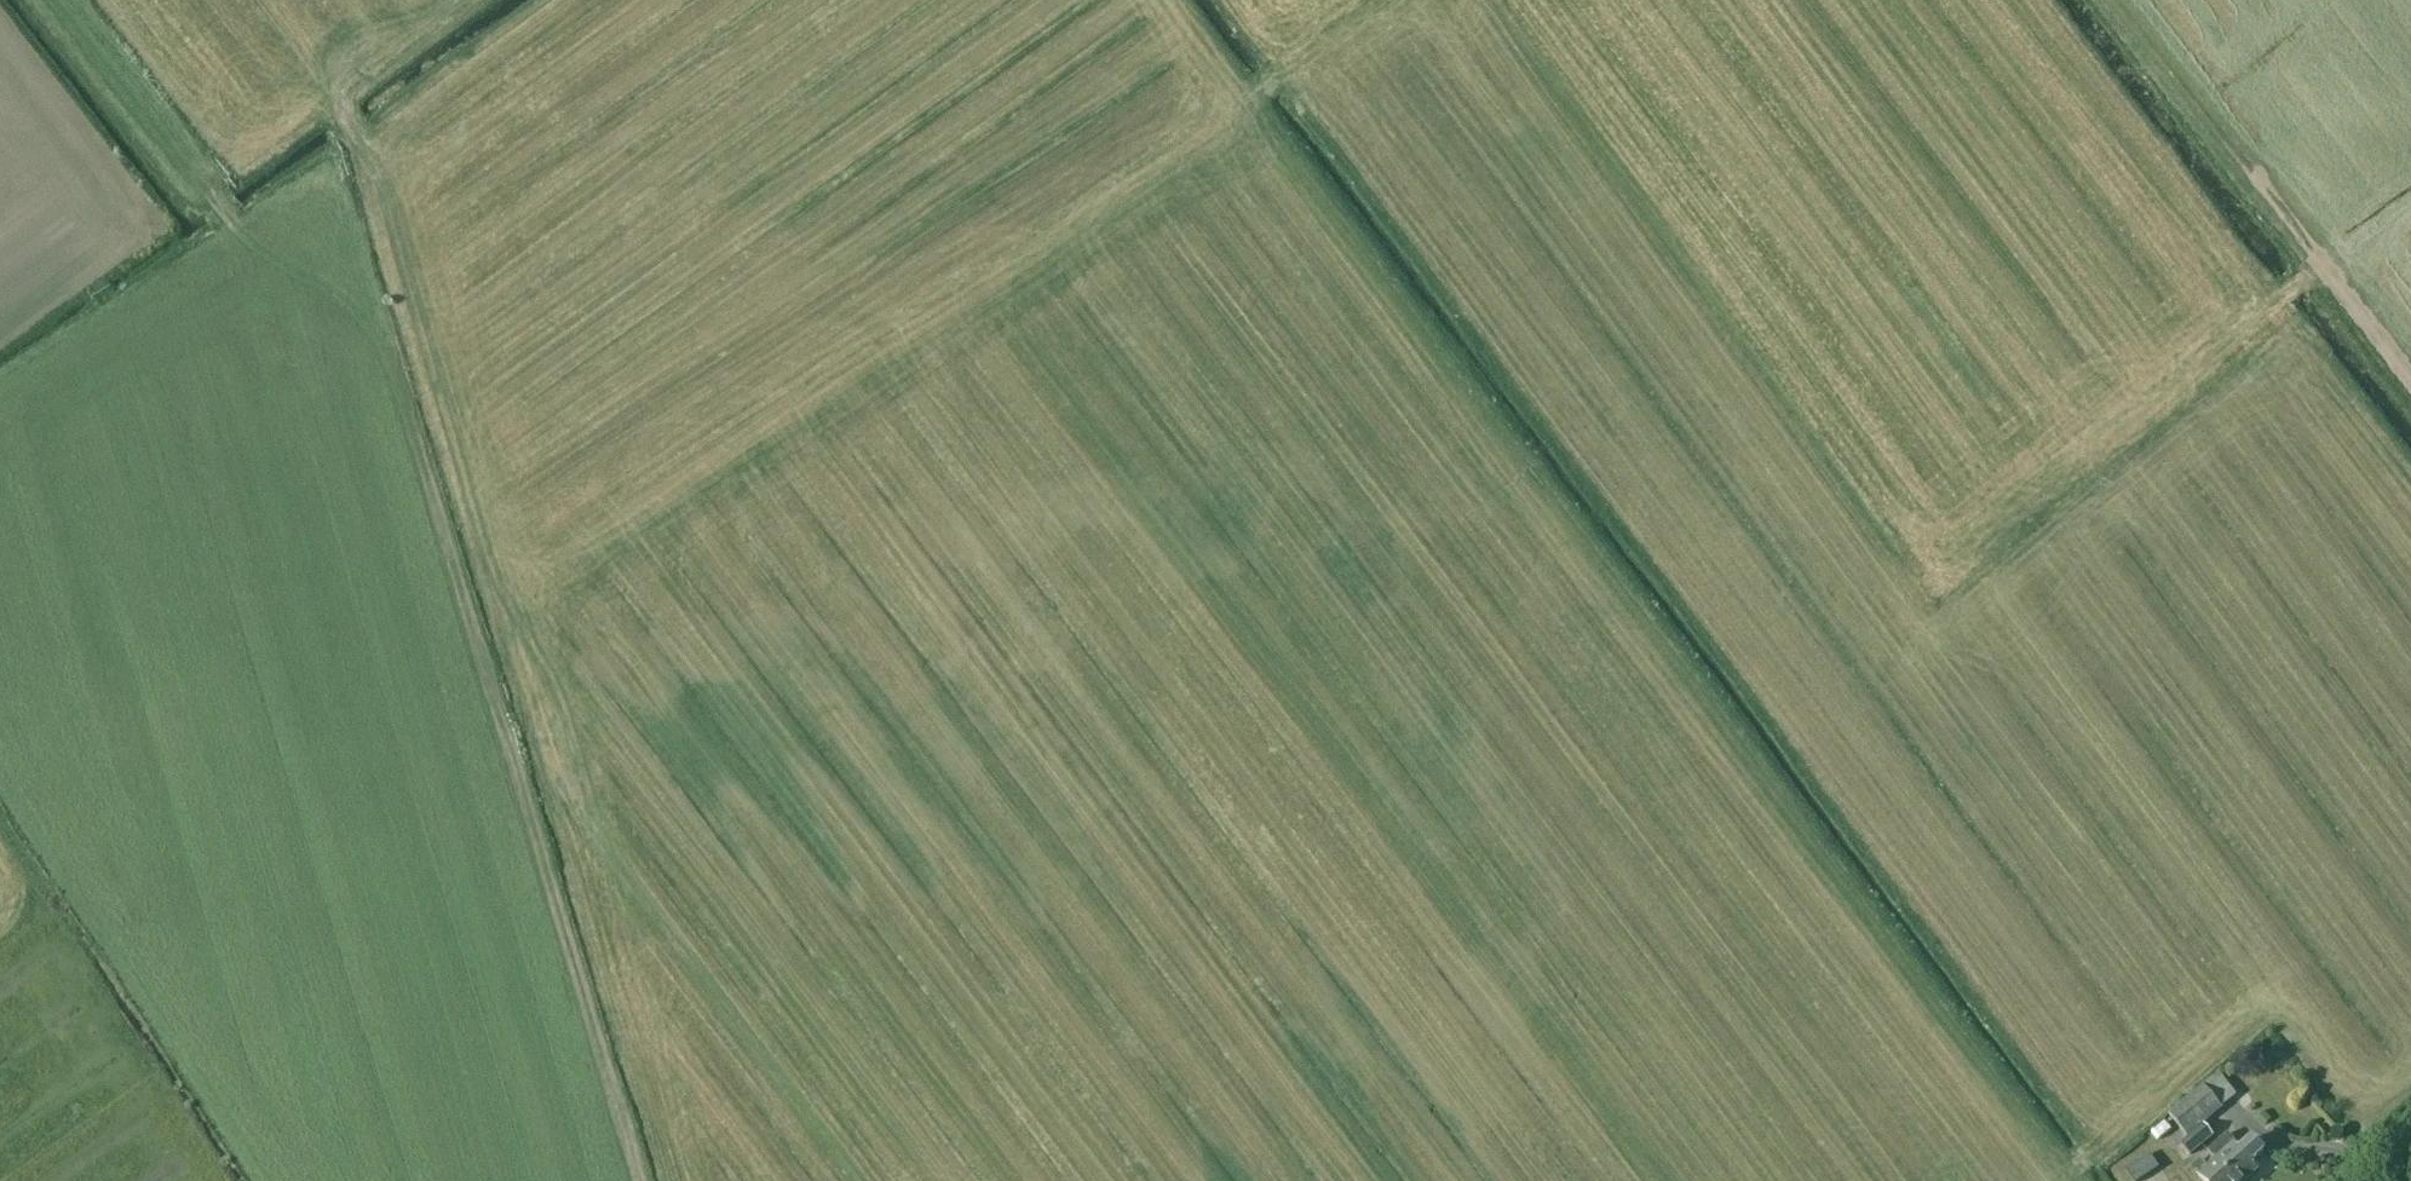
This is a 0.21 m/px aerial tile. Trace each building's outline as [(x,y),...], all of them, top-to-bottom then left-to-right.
[(2187,1137),(2237,1095),(2218,1074),(2203,1086),(2169,1115),(2187,1137)] [(2164,1121),(2150,1136),(2161,1147),(2176,1132),(2164,1121)] [(2203,1125),(2192,1134),(2201,1144),(2203,1146),(2213,1137),(2203,1125)] [(2207,1152),(2215,1160),(2235,1180),(2246,1180),(2257,1171),(2251,1164),(2264,1152),(2252,1138),(2239,1150),(2233,1144),(2235,1142),(2228,1133),(2207,1152)] [(2201,1144),(2192,1134),(2180,1145),(2190,1157),(2203,1146),(2201,1144)] [(2126,1169),(2134,1180),(2139,1180),(2160,1168),(2150,1153),(2126,1169)] [(2207,1167),(2198,1175),(2203,1180),(2235,1180),(2215,1160),(2207,1167)]
